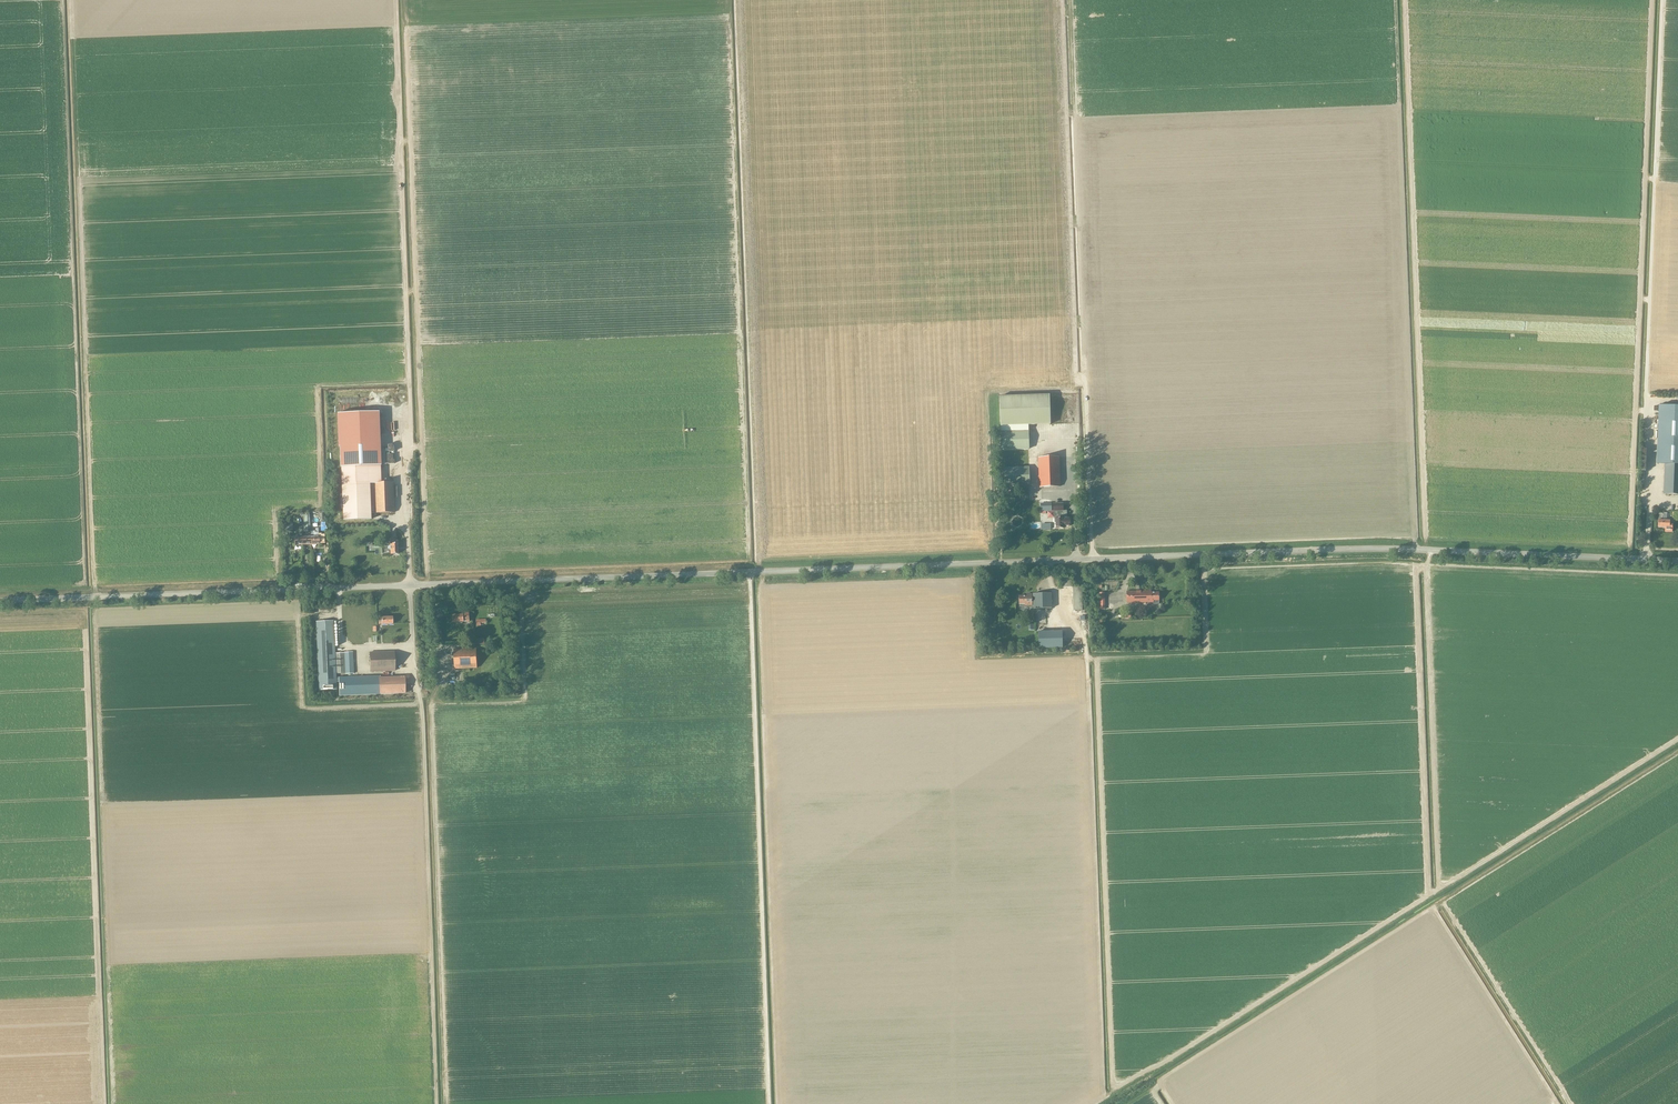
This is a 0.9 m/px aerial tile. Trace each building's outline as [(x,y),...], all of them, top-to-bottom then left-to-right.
[(999,396),(1000,426),(1050,424),(1049,395),(999,396)] [(380,466),(378,412),(337,414),(338,447),(339,447),(340,467),(341,467),(374,466),(380,466)] [(1660,415),(1658,444),(1677,445),(1677,416),(1660,415)] [(1000,432),(1001,450),(1028,449),(1027,431),(1000,432)] [(1040,487),(1060,486),(1059,457),(1038,458),(1040,487)] [(1665,465),(1664,494),(1677,495),(1677,465),(1665,465)] [(369,483),(342,484),(343,520),(370,519),(370,513),(374,513),(373,483),(369,484),(369,483)] [(374,513),(394,512),(393,483),(373,483),(374,513)] [(1063,503),(1053,503),(1053,511),(1054,511),(1054,522),(1056,522),(1056,528),(1064,528),(1063,526),(1070,525),(1070,518),(1067,518),(1067,510),(1063,510),(1063,503)] [(1670,525),(1670,521),(1662,520),(1663,513),(1658,513),(1658,520),(1658,527),(1665,527),(1665,532),(1672,532),(1672,525),(1670,525)] [(311,544),(319,544),(318,528),(315,528),(315,532),(314,532),(314,536),(310,536),(311,544)] [(302,545),(302,536),(302,529),(299,529),(299,536),(294,537),(294,545),(302,545)] [(302,545),(311,544),(310,536),(302,536),(302,545)] [(390,554),(398,554),(398,543),(397,540),(392,540),(392,543),(390,544),(387,544),(387,549),(390,549),(390,554)] [(1072,578),(1061,578),(1061,587),(1073,587),(1073,610),(1082,609),(1082,586),(1073,587),(1072,578)] [(1159,601),(1159,600),(1159,592),(1148,593),(1148,591),(1126,591),(1127,602),(1153,602),(1153,603),(1154,604),(1158,604),(1159,603),(1159,601)] [(1046,608),(1051,608),(1051,593),(1026,594),(1026,596),(1019,596),(1019,604),(1025,604),(1025,605),(1033,605),(1033,608),(1034,608),(1035,624),(1046,624),(1046,608)] [(462,615),(453,615),(453,622),(460,622),(460,623),(462,623),(463,621),(469,621),(469,612),(462,613),(462,615)] [(335,674),(336,674),(335,653),(333,620),(316,621),(319,690),(336,689),(335,674)] [(1038,631),(1039,648),(1063,647),(1062,631),(1038,631)] [(455,669),(477,668),(476,648),(454,649),(455,669)] [(370,672),(394,671),(394,651),(369,652),(370,672)] [(352,652),(335,653),(336,674),(345,673),(354,673),(352,652)] [(339,678),(339,696),(380,694),(380,677),(377,677),(378,676),(339,678)] [(380,677),(380,694),(404,693),(403,677),(380,677)]
